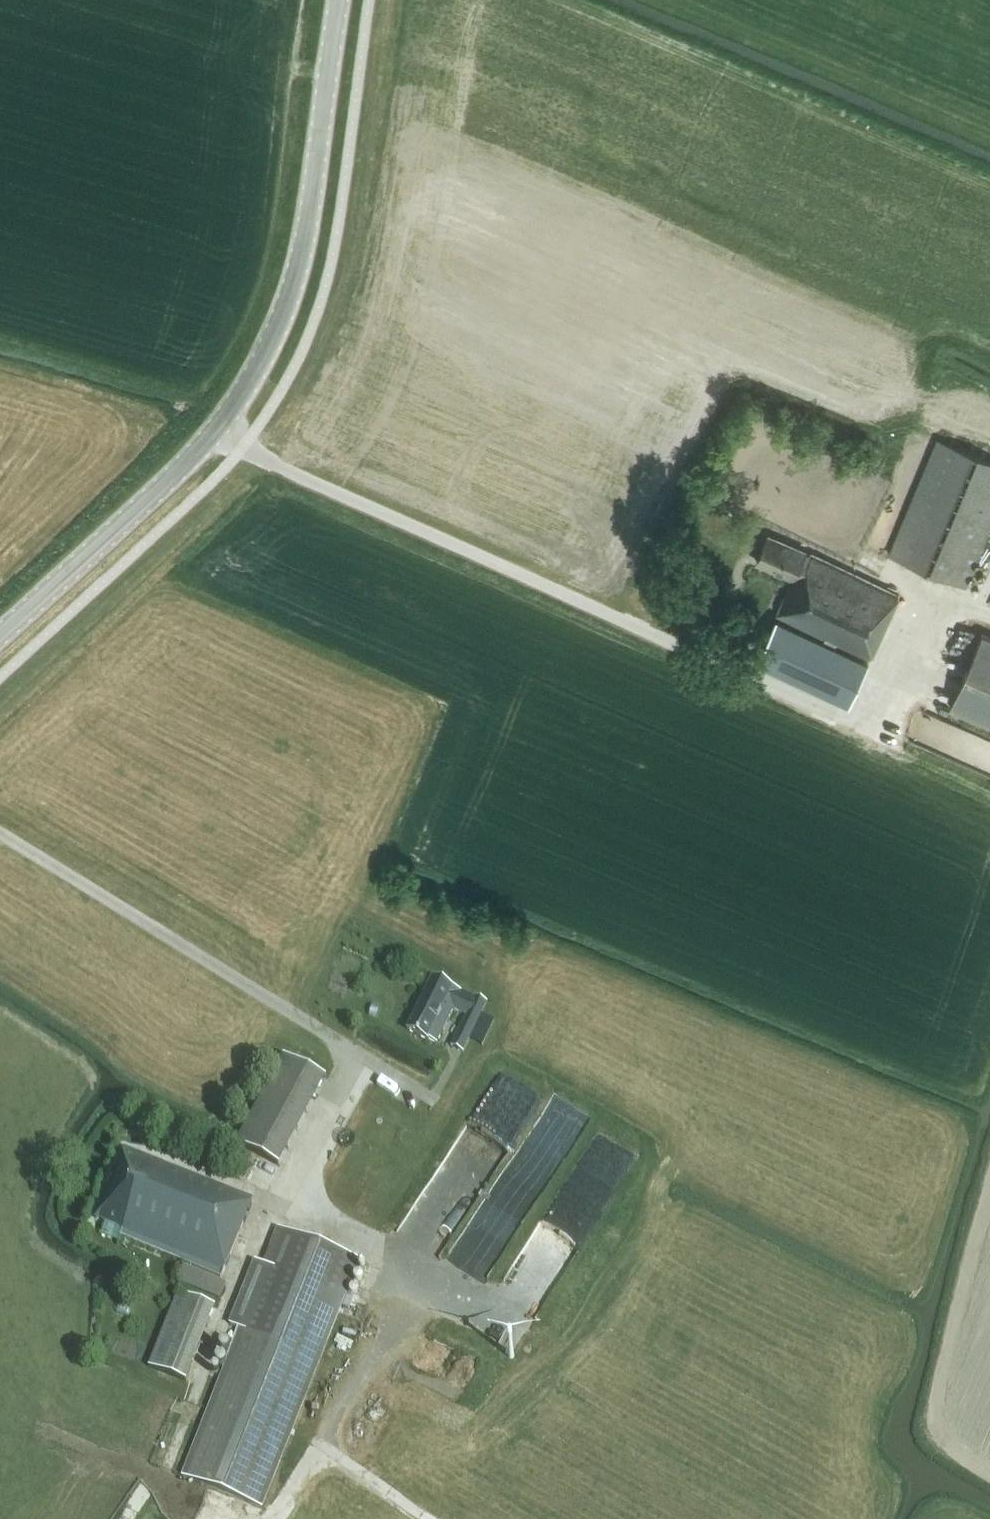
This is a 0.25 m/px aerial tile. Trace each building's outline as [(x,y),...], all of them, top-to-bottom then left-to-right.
[(966,586),(989,529),(989,461),(937,440),(889,554),(966,586)] [(869,658),(898,594),(810,553),(808,556),(804,554),(805,552),(768,535),(756,561),(792,578),(776,615),(824,637),(822,641),(777,621),(759,660),(838,697),(857,657),(834,647),(836,643),(869,658)] [(982,634),(949,706),(989,725),(989,638),(982,634)] [(436,1044),(453,1009),(466,1015),(452,1045),(464,1051),(486,1003),(433,977),(407,1030),(428,1040),(436,1044)] [(282,1055),(236,1144),(279,1166),(325,1077),(282,1055)] [(222,1277),(239,1235),(254,1199),(124,1148),(96,1219),(123,1230),(121,1235),(222,1277)] [(281,1230),(267,1265),(253,1259),(227,1325),(242,1330),(185,1478),(262,1508),(358,1260),(281,1230)] [(225,1284),(182,1266),(176,1280),(219,1298),(225,1284)] [(214,1306),(176,1291),(147,1367),(185,1382),(214,1306)] [(347,1297),(343,1307),(349,1309),(353,1299),(347,1297)] [(521,1352),(527,1340),(509,1330),(503,1342),(521,1352)]
